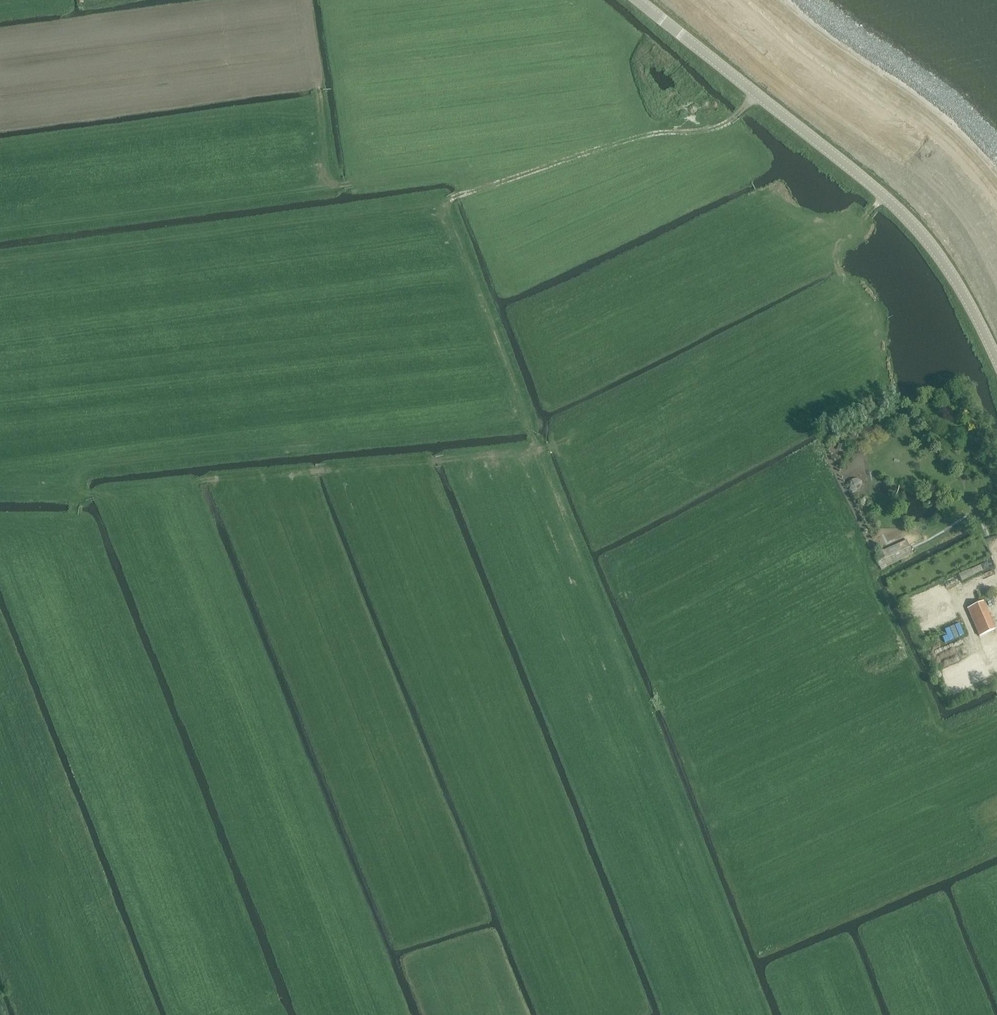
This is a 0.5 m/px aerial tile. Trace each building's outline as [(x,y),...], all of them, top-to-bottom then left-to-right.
[(883,552),(876,556),(879,561),(886,557),(883,552)] [(996,628),(986,601),(971,607),(982,635),(996,628)]
